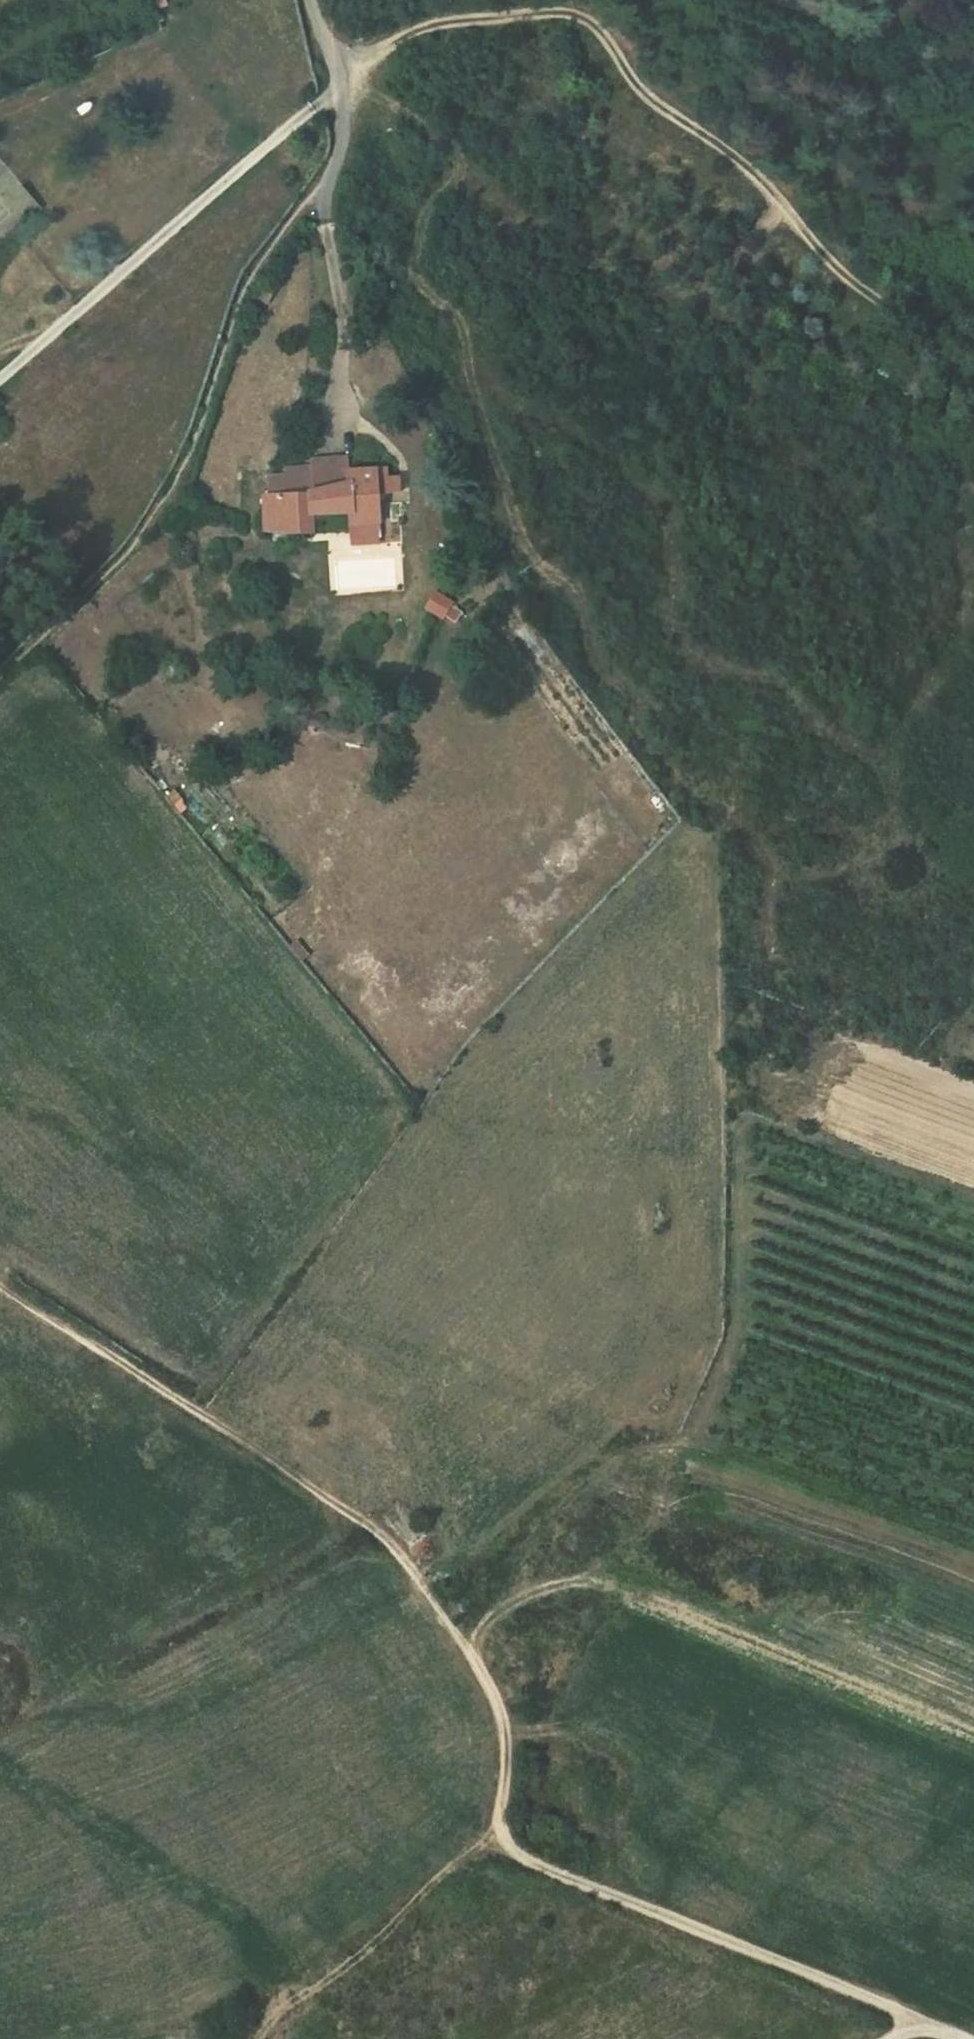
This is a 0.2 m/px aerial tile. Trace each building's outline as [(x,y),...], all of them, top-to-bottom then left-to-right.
[(319,515),(358,515),(358,527),(384,527),(384,477),(344,477),(344,464),(318,464),(318,474),(318,491),(275,492),(275,528),(298,528),(298,533),(319,533),(319,515)] [(275,475),(275,492),(318,491),(318,474),(275,475)] [(384,537),(384,527),(358,527),(358,537),(384,537)] [(432,592),(423,608),(445,620),(454,604),(432,592)]
